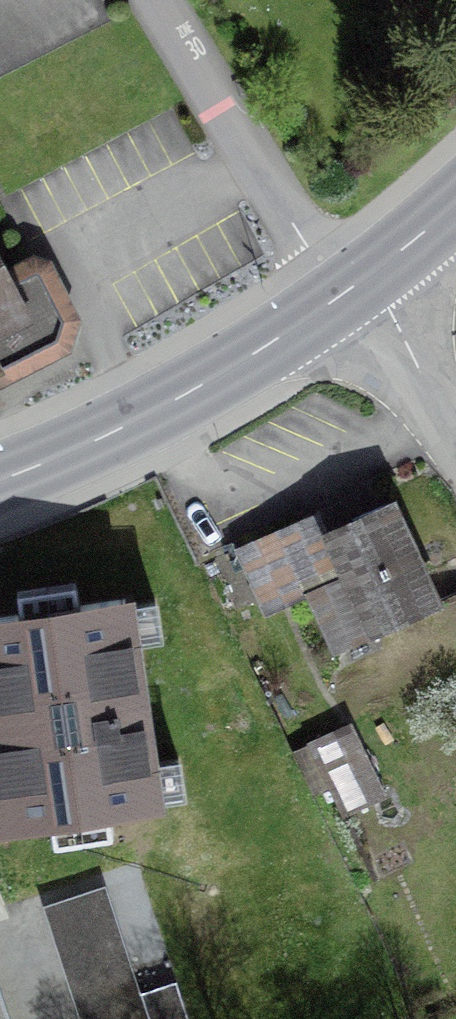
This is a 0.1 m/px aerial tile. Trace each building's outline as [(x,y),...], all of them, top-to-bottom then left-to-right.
[(58,338),(66,316),(34,257),(16,263),(0,235),(0,374),(58,338)] [(343,515),(246,557),(275,623),(314,606),(341,667),(455,617),(407,508),(351,533),(343,515)] [(0,628),(0,699),(18,839),(173,819),(146,610),(0,628)] [(353,725),(313,743),(343,809),(383,791),(353,725)] [(48,913),(80,1018),(190,1018),(182,992),(142,1004),(110,895),(48,913)]
